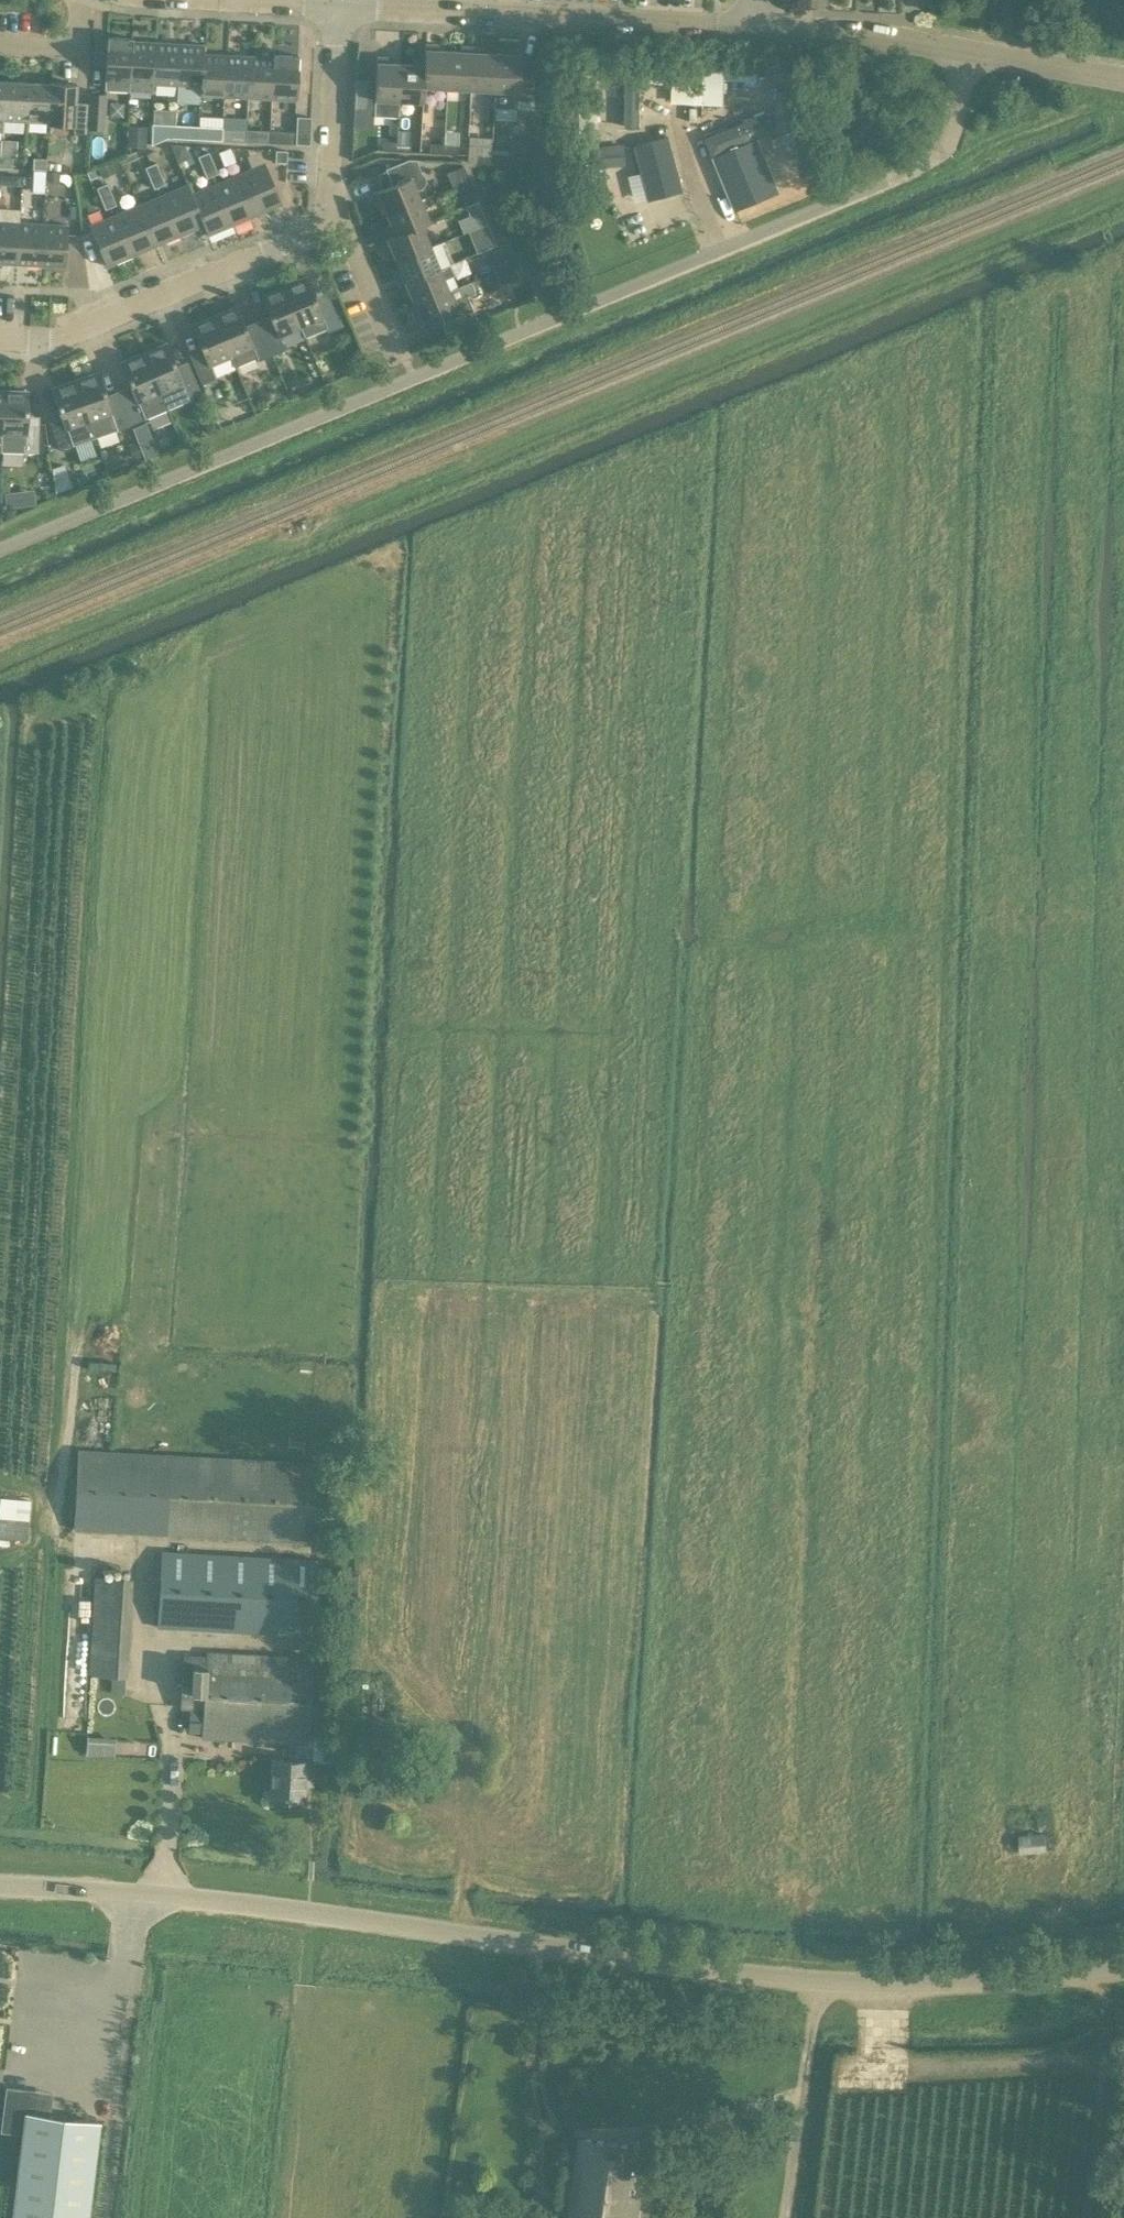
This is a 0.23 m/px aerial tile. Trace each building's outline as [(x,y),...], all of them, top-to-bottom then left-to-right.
[(104,89),(128,90),(131,39),(106,37),(104,81),(105,81),(104,89)] [(131,39),(128,90),(129,90),(129,83),(152,84),(155,43),(131,41),(131,39)] [(155,43),(152,84),(176,85),(178,44),(155,43)] [(202,45),(178,44),(176,85),(200,87),(202,54),(202,45)] [(422,87),(423,87),(447,88),(448,51),(437,51),(437,45),(424,44),(423,60),(424,60),(422,87)] [(448,51),(447,88),(470,89),(472,47),(460,46),(459,52),(448,51)] [(472,47),(470,89),(494,90),(494,87),(496,54),(484,53),(485,48),(472,47)] [(507,55),(496,54),(494,87),(494,90),(494,100),(493,107),(517,108),(517,100),(531,101),(533,73),(519,72),(520,50),(507,49),(507,55)] [(223,97),(226,55),(202,54),(200,87),(199,95),(223,97)] [(249,57),(226,55),(223,97),(247,98),(249,57)] [(249,57),(247,98),(271,99),(273,55),(272,55),(272,58),(249,57)] [(273,55),(271,99),(295,101),(297,57),(273,55)] [(397,115),(398,101),(400,64),(388,64),(389,58),(376,57),(374,81),(355,80),(353,108),(373,110),(373,114),(397,115)] [(400,64),(398,101),(422,102),(423,87),(422,87),(424,60),(423,60),(411,59),(411,65),(400,64)] [(643,62),(643,81),(672,82),(672,100),(723,103),(725,65),(643,62)] [(596,80),(582,79),(581,103),(594,104),(596,80)] [(25,121),(27,83),(3,81),(1,120),(25,121)] [(27,83),(25,121),(47,123),(46,124),(48,124),(51,83),(49,83),(49,84),(27,83)] [(75,84),(51,83),(48,124),(73,125),(72,133),(86,134),(87,129),(88,103),(74,102),(75,84)] [(791,90),(777,89),(775,113),(789,114),(791,90)] [(87,129),(93,129),(103,130),(104,130),(106,93),(89,92),(88,103),(87,129)] [(659,111),(660,96),(607,96),(607,111),(659,111)] [(768,114),(707,139),(735,209),(763,198),(759,187),(774,181),(756,138),(774,130),(768,114)] [(221,126),(221,139),(245,140),(245,128),(246,118),(223,116),(222,126),(221,126)] [(269,130),(268,142),(309,144),(311,117),(297,116),(296,131),(269,130)] [(173,137),(174,124),(152,122),(151,143),(166,137),(173,137)] [(174,124),(173,137),(197,138),(198,125),(174,124)] [(198,125),(197,138),(221,139),(221,126),(198,125)] [(127,146),(144,147),(146,147),(147,127),(129,126),(127,146)] [(268,142),(269,130),(245,128),(245,140),(268,142)] [(397,142),(395,142),(395,151),(409,152),(409,142),(408,142),(409,129),(397,128),(397,142)] [(672,134),(637,143),(652,199),(687,190),(672,134)] [(491,143),(491,137),(468,135),(467,162),(489,163),(491,143)] [(584,141),(571,143),(575,163),(582,162),(584,175),(601,172),(600,161),(601,161),(597,138),(584,140),(584,141)] [(795,139),(782,144),(791,166),(804,161),(795,139)] [(395,151),(395,142),(381,141),(381,150),(395,151)] [(442,153),(443,144),(429,143),(428,152),(442,153)] [(491,143),(489,163),(503,164),(505,144),(491,143)] [(457,145),(443,144),(442,153),(456,154),(457,145)] [(172,145),(178,161),(188,157),(184,147),(172,145)] [(274,150),(274,162),(286,163),(286,150),(274,150)] [(238,174),(255,214),(281,204),(258,151),(246,156),(251,168),(238,174)] [(201,167),(212,162),(207,152),(197,156),(201,167)] [(12,168),(12,156),(0,156),(0,167),(12,168)] [(33,169),(46,169),(47,158),(33,158),(33,169)] [(381,204),(385,214),(419,200),(414,188),(419,188),(421,187),(423,185),(425,183),(425,180),(425,177),(424,175),(423,174),(421,172),(415,159),(408,158),(385,168),(392,185),(371,194),(376,206),(381,204)] [(99,166),(102,174),(113,170),(110,161),(99,166)] [(217,173),(212,162),(201,167),(205,178),(217,173)] [(148,178),(159,173),(155,163),(144,167),(148,178)] [(451,186),(459,182),(468,179),(462,166),(445,173),(451,186)] [(32,183),(45,183),(46,169),(33,169),(32,183)] [(57,180),(58,171),(47,170),(46,180),(57,180)] [(21,184),(21,173),(0,171),(0,183),(21,184)] [(164,184),(159,173),(148,178),(153,189),(164,184)] [(255,214),(238,174),(214,184),(231,225),(255,214)] [(468,179),(459,182),(464,195),(461,196),(465,207),(477,202),(468,179)] [(95,188),(99,199),(111,194),(106,183),(95,188)] [(186,185),(207,235),(231,225),(214,184),(190,194),(186,184),(186,185)] [(186,185),(161,195),(179,235),(202,225),(206,235),(207,235),(186,185)] [(111,194),(99,199),(104,209),(115,204),(111,194)] [(179,235),(161,195),(137,205),(154,246),(179,235)] [(419,200),(385,214),(390,224),(384,227),(389,238),(420,225),(420,226),(428,222),(419,200)] [(486,223),(477,202),(465,207),(469,216),(473,215),(477,226),(486,223)] [(113,215),(130,256),(154,246),(137,205),(113,215)] [(105,266),(130,256),(113,215),(88,226),(105,266)] [(15,264),(18,223),(0,222),(0,263),(15,264)] [(15,264),(39,265),(41,224),(18,223),(15,264)] [(486,223),(477,226),(482,239),(477,241),(481,251),(495,245),(491,235),(486,223)] [(41,224),(39,265),(64,267),(66,225),(41,224)] [(429,247),(420,226),(420,225),(389,238),(381,241),(386,253),(391,251),(395,261),(429,247)] [(399,285),(449,265),(449,264),(453,263),(444,240),(429,247),(395,261),(400,272),(394,274),(399,285)] [(494,271),(511,264),(506,251),(497,255),(498,259),(490,262),(494,271)] [(511,264),(494,271),(499,284),(516,277),(511,264)] [(453,275),(449,265),(399,285),(404,297),(409,295),(414,305),(470,281),(447,290),(442,279),(453,275)] [(305,277),(282,287),(299,327),(300,327),(304,337),(326,328),(327,331),(339,326),(325,291),(313,297),(305,277)] [(470,281),(414,305),(418,315),(413,318),(418,330),(440,320),(444,331),(476,319),(467,295),(474,292),(470,281)] [(299,327),(282,287),(260,296),(268,315),(256,320),(271,355),(284,350),(278,336),(299,327)] [(235,307),(213,316),(230,357),(234,367),(256,357),(257,361),(271,355),(256,320),(243,326),(235,307)] [(209,366),(230,357),(213,316),(190,326),(198,345),(186,349),(201,385),(214,379),(209,366)] [(165,344),(142,353),(166,409),(187,401),(200,395),(189,368),(177,373),(165,344)] [(129,385),(117,390),(130,424),(146,417),(166,409),(142,353),(120,363),(129,385)] [(97,373),(74,380),(93,438),(116,430),(130,424),(117,390),(104,395),(97,373)] [(88,422),(74,380),(50,388),(58,411),(48,415),(60,449),(93,438),(88,422)] [(26,392),(1,391),(0,435),(0,452),(37,453),(38,423),(25,423),(26,392)] [(203,428),(206,434),(217,429),(213,418),(206,420),(203,428)] [(169,446),(178,442),(174,433),(168,436),(167,440),(169,446)] [(133,458),(141,455),(136,442),(129,444),(133,458)] [(62,464),(51,468),(55,492),(70,486),(62,464)] [(6,506),(15,505),(12,491),(4,492),(6,506)] [(324,1462),(77,1448),(72,1530),(319,1543),(324,1462)] [(0,1519),(0,1536),(31,1537),(33,1496),(1,1495),(0,1519)] [(156,1627),(314,1636),(318,1559),(161,1550),(156,1627)] [(93,1576),(89,1656),(88,1674),(126,1676),(127,1659),(133,1579),(93,1576)] [(311,1781),(312,1762),(334,1763),(335,1737),(312,1736),(311,1743),(309,1743),(312,1656),(206,1650),(206,1654),(184,1654),(180,1707),(202,1709),(201,1737),(294,1743),(293,1760),(270,1759),(268,1799),(304,1801),(305,1781),(311,1781)] [(1044,1832),(1019,1834),(1020,1852),(1046,1850),(1044,1832)] [(11,2217),(87,2217),(99,2122),(42,2114),(44,2097),(6,2092),(1,2133),(22,2135),(11,2217)] [(579,2136),(569,2217),(637,2217),(646,2145),(579,2136)]
